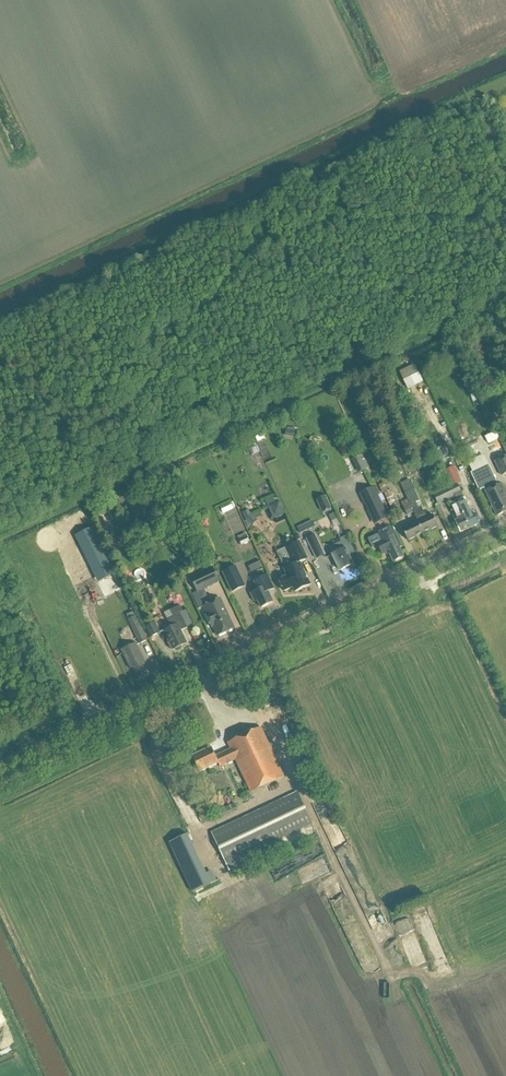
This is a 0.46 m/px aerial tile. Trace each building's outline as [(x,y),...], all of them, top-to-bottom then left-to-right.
[(489,141),(492,149),(502,146),(499,138),(496,139),(495,137),(490,139),(491,141),(489,141)] [(431,438),(441,432),(431,416),(421,422),(431,438)] [(295,439),(296,431),(287,430),(286,437),(295,439)] [(498,432),(486,436),(488,441),(499,438),(498,432)] [(361,472),(368,468),(363,456),(355,459),(361,472)] [(502,476),(505,474),(505,458),(496,462),(502,476)] [(497,517),(505,513),(505,493),(502,484),(499,486),(489,465),(471,473),(479,491),(484,489),(497,517)] [(443,472),(450,488),(457,484),(461,483),(453,467),(443,472)] [(419,501),(409,479),(401,483),(410,504),(419,501)] [(461,493),(457,484),(450,488),(448,483),(432,491),(438,504),(461,493)] [(378,484),(361,489),(370,523),(388,518),(378,484)] [(400,511),(390,491),(385,494),(394,513),(400,511)] [(278,494),(266,499),(273,518),(285,513),(278,494)] [(319,507),(328,503),(325,497),(316,501),(319,507)] [(457,502),(470,529),(479,525),(473,514),(471,515),(463,499),(457,502)] [(456,522),(461,533),(470,529),(457,502),(451,505),(458,521),(456,522)] [(413,509),(411,505),(404,508),(407,516),(414,513),(413,509)] [(414,513),(419,523),(424,534),(439,527),(434,516),(429,518),(426,510),(421,512),(419,507),(417,507),(413,509),(414,513)] [(247,520),(253,526),(258,520),(251,515),(247,520)] [(63,527),(68,537),(80,531),(75,521),(63,527)] [(296,528),(299,535),(315,527),(313,521),(296,528)] [(403,530),(409,541),(424,534),(419,523),(403,530)] [(395,562),(404,558),(399,548),(402,547),(393,528),(379,535),(383,543),(379,545),(383,554),(389,551),(395,562)] [(91,568),(108,560),(97,535),(79,544),(91,568)] [(249,541),(247,537),(239,541),(241,545),(249,541)] [(316,537),(307,541),(312,552),(321,547),(316,537)] [(341,543),(334,547),(337,554),(333,555),(341,572),(353,566),(347,553),(354,550),(347,537),(340,540),(341,543)] [(293,588),(295,593),(311,586),(301,563),(308,560),(300,543),(286,549),(294,566),(284,570),(288,577),(279,581),(284,592),(293,588)] [(198,592),(220,582),(214,568),(192,578),(198,592)] [(235,568),(222,574),(231,593),(244,587),(235,568)] [(255,603),(258,602),(262,609),(273,603),(269,595),(270,592),(275,590),(268,576),(254,583),(258,591),(251,595),(255,603)] [(198,592),(191,595),(198,610),(205,607),(198,592)] [(212,628),(214,627),(218,636),(234,629),(228,617),(227,617),(225,613),(226,613),(220,600),(205,607),(208,614),(206,615),(212,628)] [(181,632),(187,629),(181,614),(183,613),(180,607),(171,611),(174,617),(168,620),(172,628),(165,631),(170,642),(168,643),(168,644),(171,649),(172,650),(173,649),(173,650),(176,649),(177,651),(179,651),(181,650),(182,649),(182,646),(187,644),(181,632)] [(128,619),(140,645),(148,641),(136,616),(128,619)] [(146,628),(151,638),(160,633),(155,624),(146,628)] [(130,625),(120,629),(127,644),(137,640),(130,625)] [(131,669),(133,667),(139,679),(148,675),(146,672),(149,670),(137,643),(122,650),(131,669)] [(228,744),(231,749),(215,757),(211,749),(193,757),(201,773),(219,765),(221,768),(236,761),(251,793),(285,777),(262,729),(228,744)] [(278,853),(273,843),(313,824),(298,794),(213,834),(232,875),(278,853)] [(170,843),(193,893),(211,884),(188,835),(170,843)]
